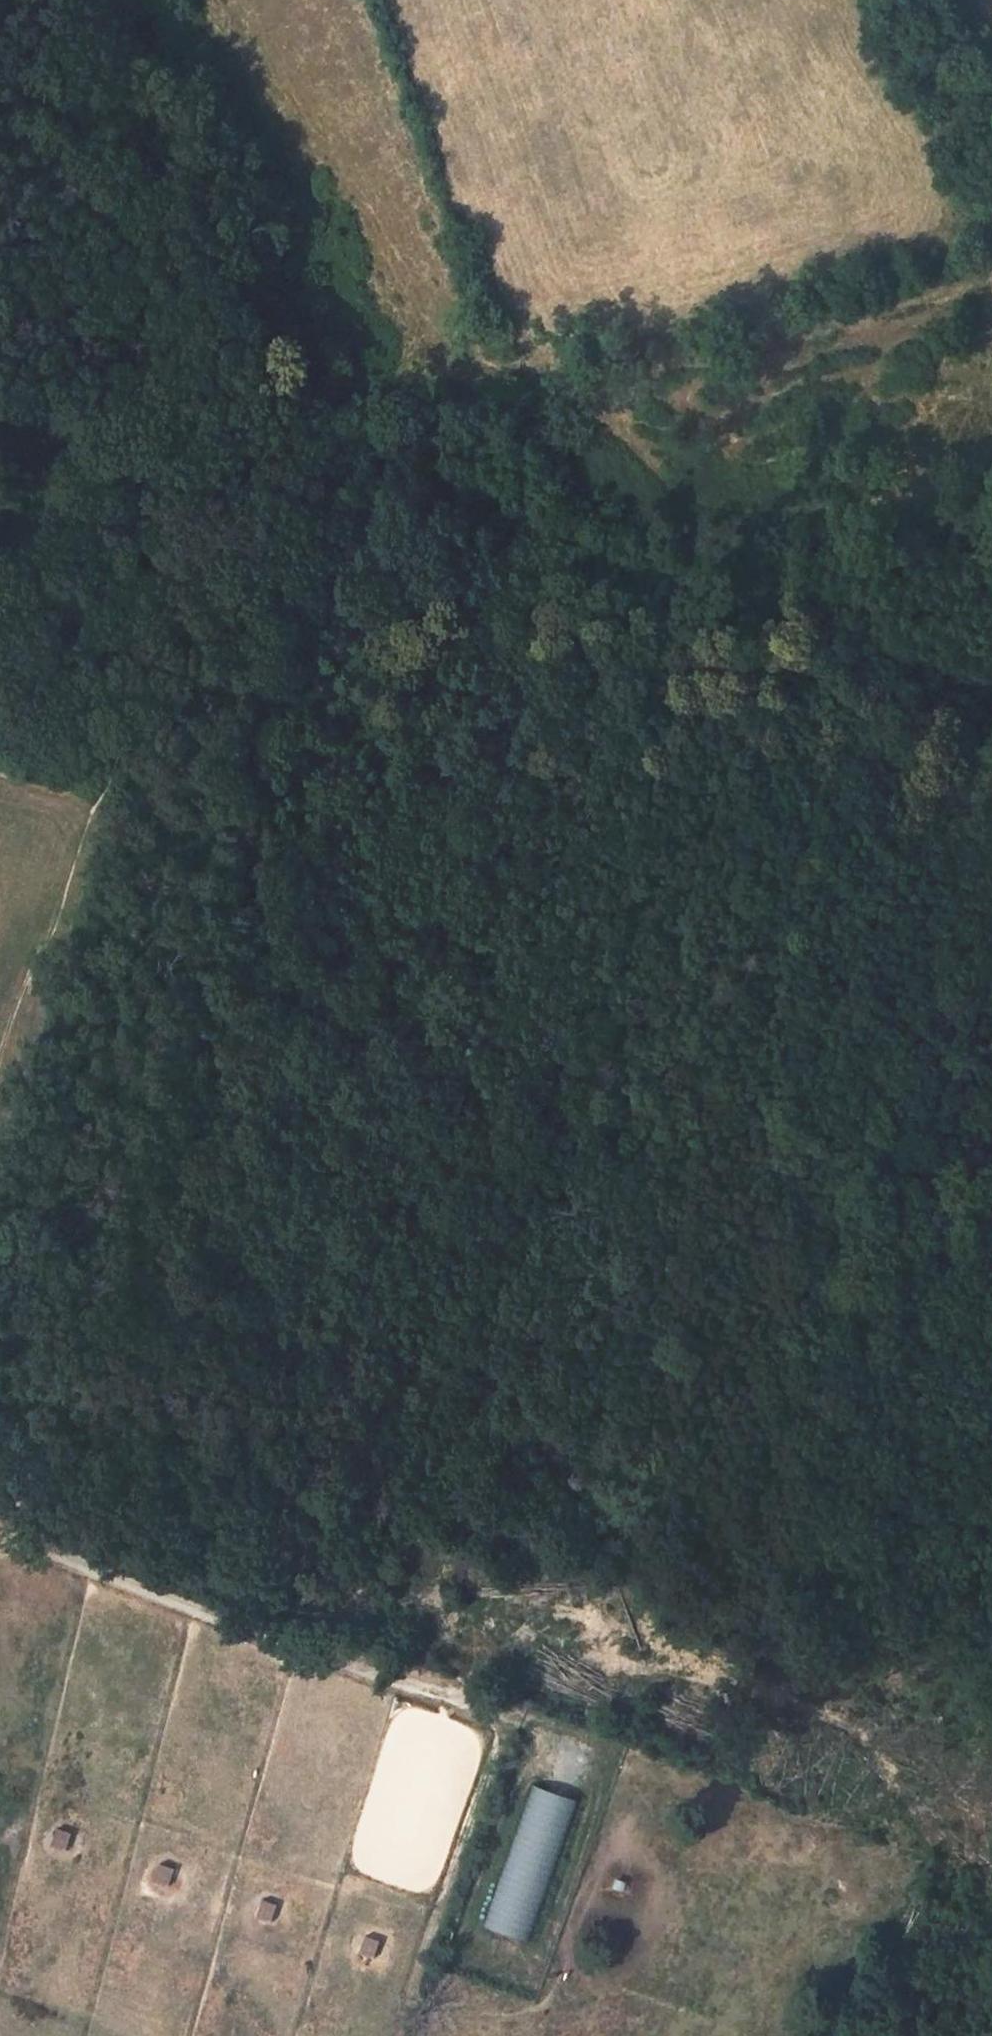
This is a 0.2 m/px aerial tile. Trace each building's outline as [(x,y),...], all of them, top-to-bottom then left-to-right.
[(529,1941),(575,1799),(530,1785),(484,1927),(529,1941)]
